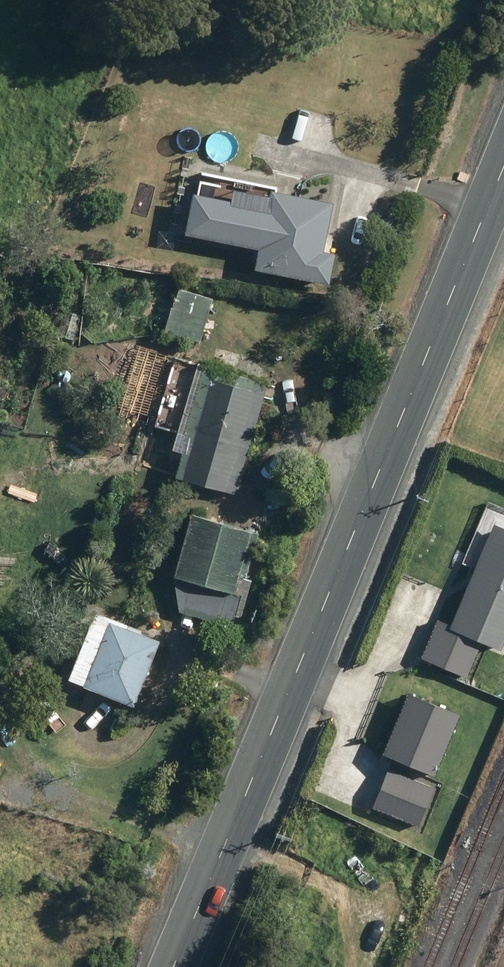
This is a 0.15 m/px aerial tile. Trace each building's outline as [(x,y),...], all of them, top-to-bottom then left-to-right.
[(324,244),(335,196),(272,183),(255,262),(331,278),(337,247),(324,244)] [(145,283),(165,285),(166,274),(147,272),(145,283)] [(165,327),(202,336),(214,293),(178,283),(165,327)] [(60,330),(76,333),(82,309),(65,306),(60,330)] [(180,458),(231,474),(234,462),(244,465),(270,377),(207,358),(181,444),(184,445),(180,458)] [(240,571),(254,525),(193,507),(175,569),(179,604),(233,620),(236,611),(242,612),(253,575),(240,571)] [(499,649),(503,638),(503,531),(492,526),(449,628),(436,622),(421,658),(465,676),(480,641),(499,649)] [(111,614),(86,678),(135,699),(161,634),(111,614)] [(381,753),(432,775),(457,717),(405,696),(381,753)] [(387,772),(372,807),(415,825),(430,790),(387,772)]
